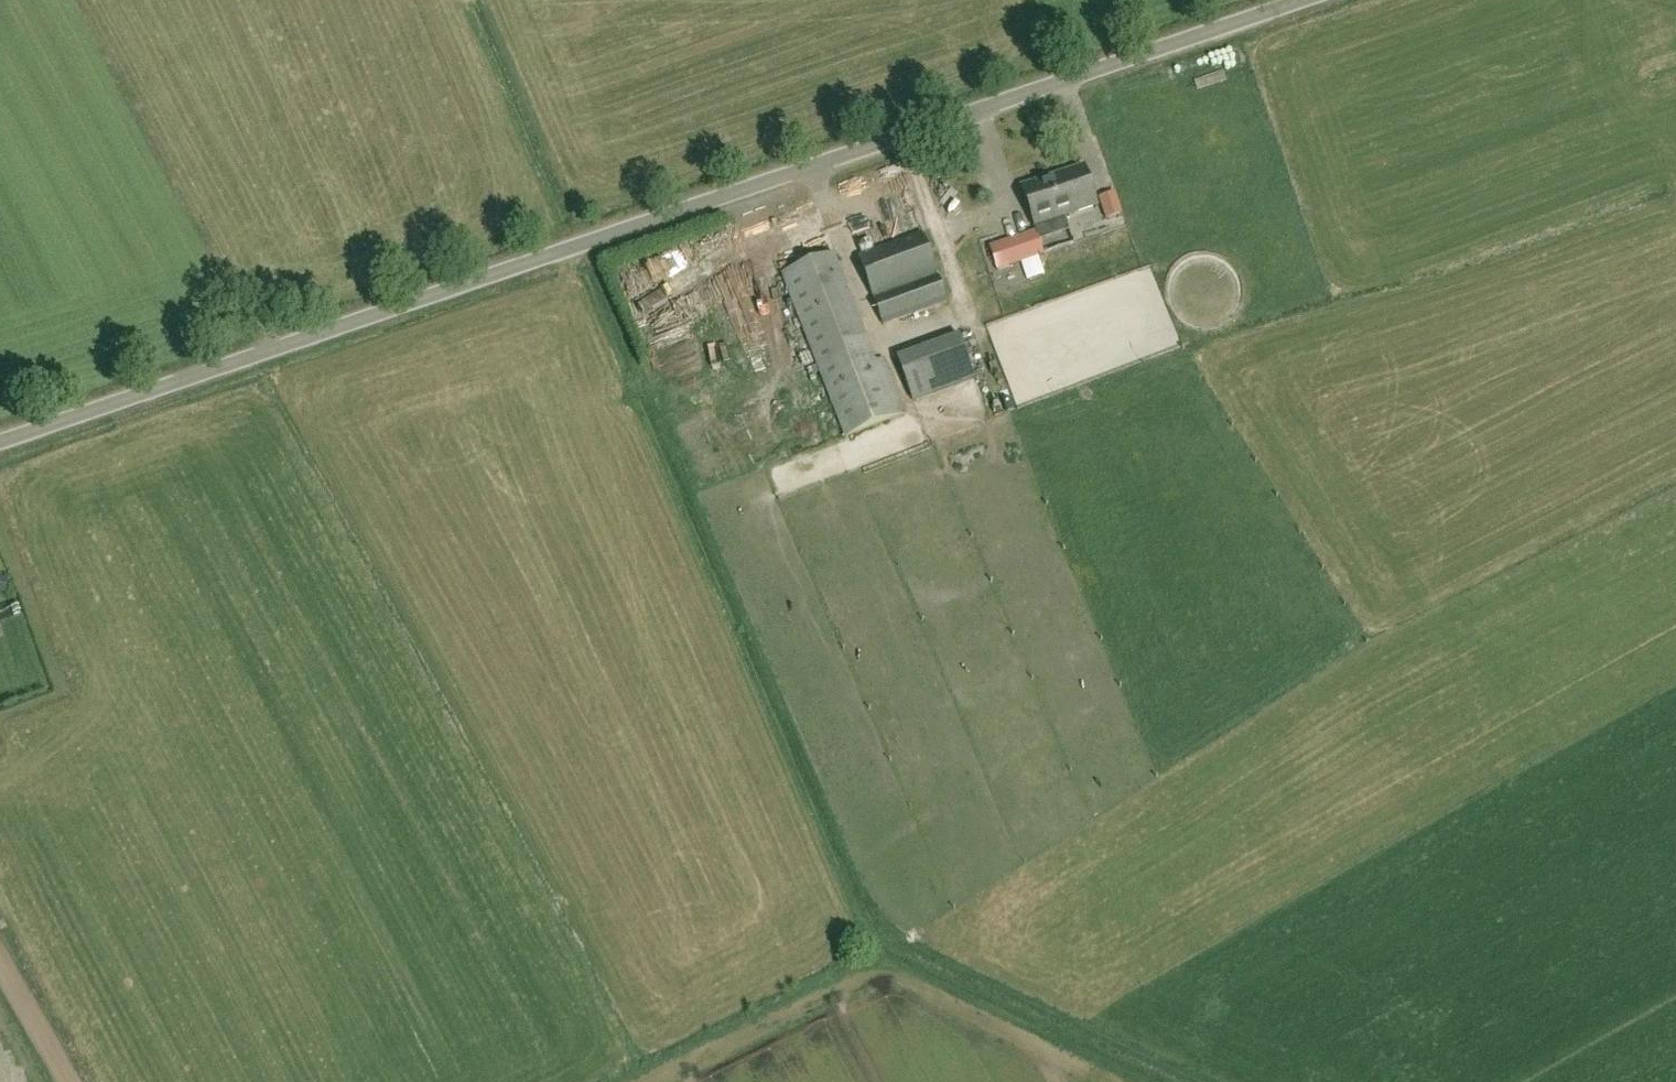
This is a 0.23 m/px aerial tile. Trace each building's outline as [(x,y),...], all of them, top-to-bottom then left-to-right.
[(1021,189),(1036,232),(1039,241),(1069,232),(1064,216),(1097,205),(1084,167),(1021,189)] [(1106,217),(1123,210),(1116,193),(1099,200),(1106,217)] [(910,210),(916,229),(925,226),(919,207),(910,210)] [(948,302),(922,232),(921,232),(921,233),(859,256),(859,255),(858,256),(884,326),(948,302)] [(997,270),(1044,254),(1039,241),(1036,232),(990,248),(997,270)] [(871,351),(833,254),(782,274),(845,438),(905,415),(879,348),(871,351)] [(673,293),(681,315),(740,292),(732,271),(673,293)] [(916,411),(979,388),(959,334),(896,357),(916,411)]
